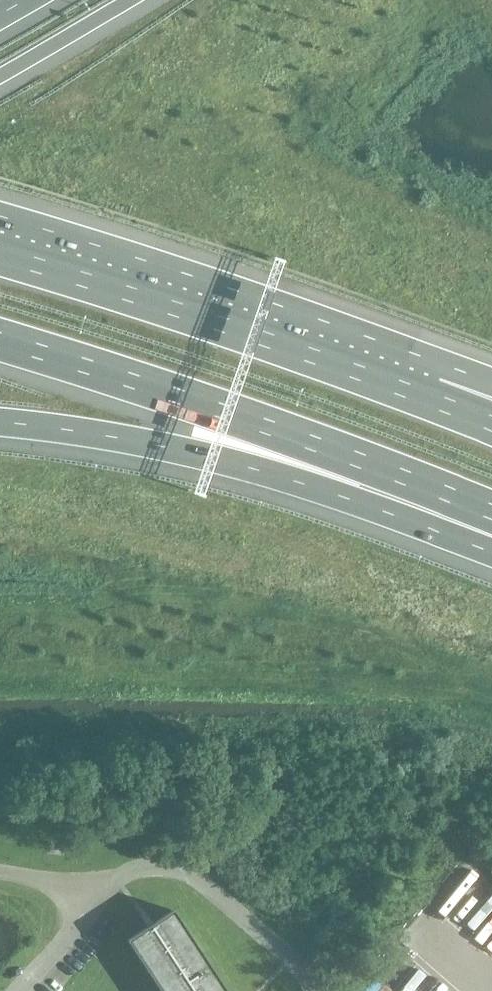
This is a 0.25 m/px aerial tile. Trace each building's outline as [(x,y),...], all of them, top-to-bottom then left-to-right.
[(173,910),(128,940),(161,990),(226,990),(173,910)]
